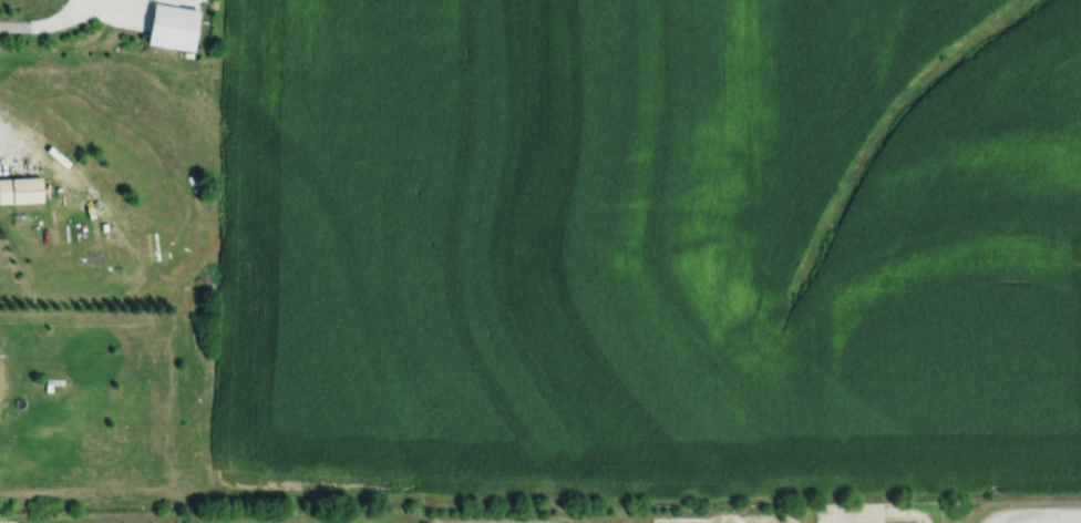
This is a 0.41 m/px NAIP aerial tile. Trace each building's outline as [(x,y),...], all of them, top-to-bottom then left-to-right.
[(152,3),(145,44),(192,52),(198,11),(152,3)] [(43,198),(42,174),(12,175),(0,176),(0,200),(43,198)]
